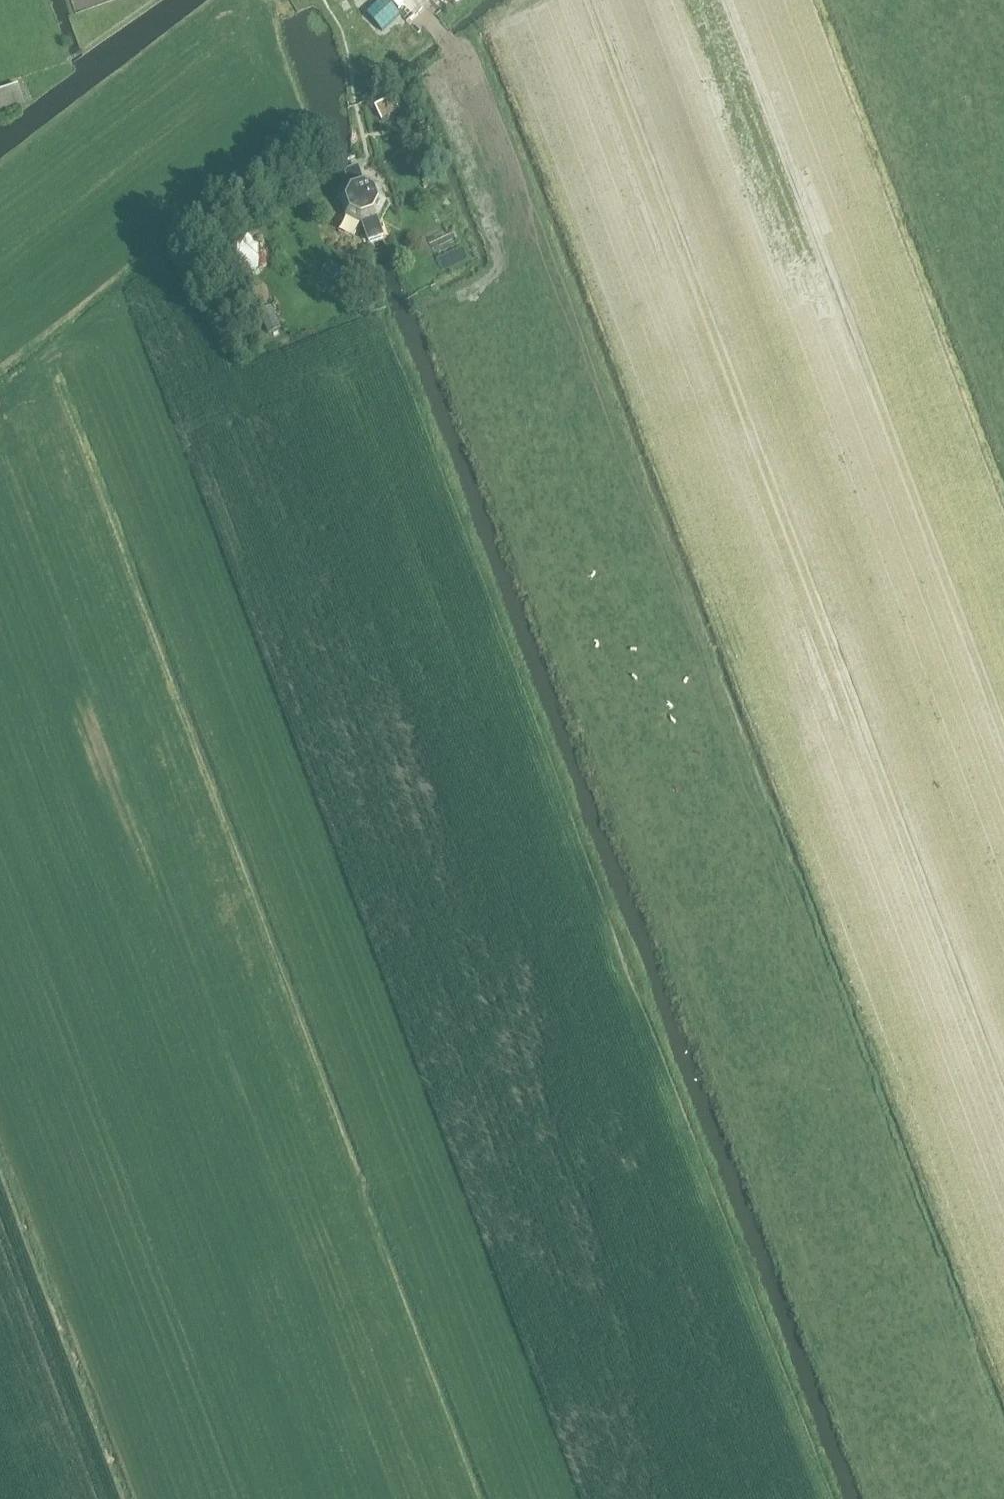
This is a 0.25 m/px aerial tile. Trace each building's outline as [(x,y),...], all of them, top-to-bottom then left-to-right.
[(75,14),(115,0),(70,0),(75,14)] [(0,88),(0,108),(24,100),(17,82),(0,88)] [(382,122),(400,113),(394,100),(376,109),(382,122)] [(363,218),(374,214),(380,203),(376,191),(365,186),(352,190),(347,201),(351,213),(363,218)] [(240,235),(219,246),(220,272),(241,282),(260,270),(260,246),(240,235)]
